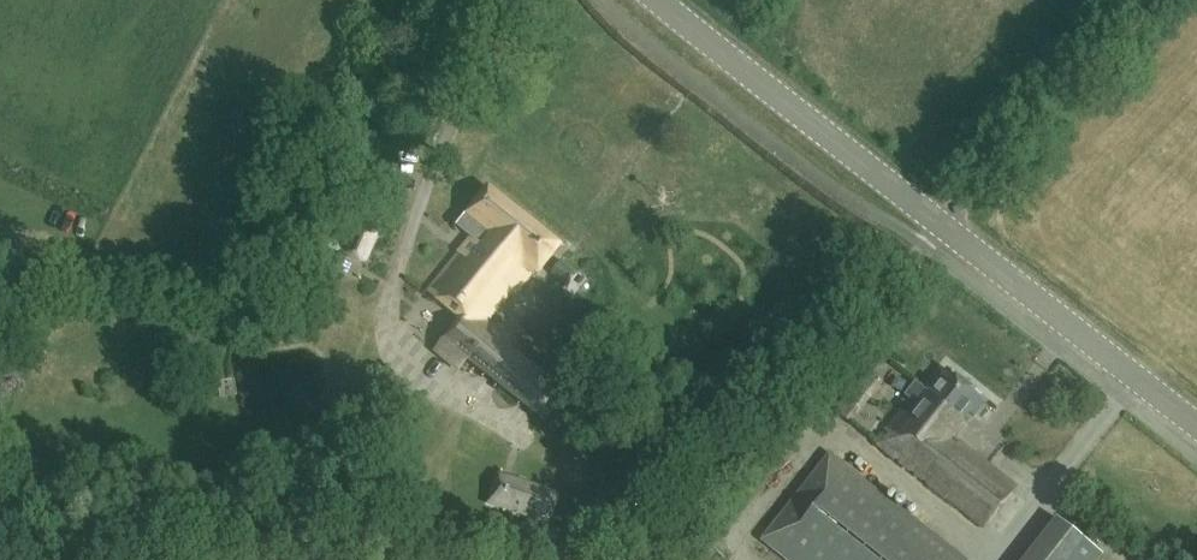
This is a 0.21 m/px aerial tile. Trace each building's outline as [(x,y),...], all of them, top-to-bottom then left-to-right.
[(560,247),(524,218),(489,188),(457,226),(471,237),(428,291),(462,318),(436,351),(460,370),(469,360),(544,420),(565,395),(507,348),(513,341),(487,320),(513,288),(516,290),(532,270),(537,275),(560,247)] [(359,220),(345,252),(366,262),(380,230),(359,220)] [(551,273),(567,287),(578,274),(561,260),(551,273)] [(869,407),(889,381),(872,368),(852,394),(869,407)] [(911,401),(878,443),(985,527),(1016,488),(951,437),(970,413),(973,415),(985,400),(980,396),(981,395),(946,368),(927,391),(916,382),(905,396),(911,401)] [(790,559),(964,559),(830,454),(763,539),(790,559)] [(556,494),(498,475),(489,503),(546,522),(556,494)] [(1057,517),(1023,559),(1097,559),(1103,553),(1057,517)]
